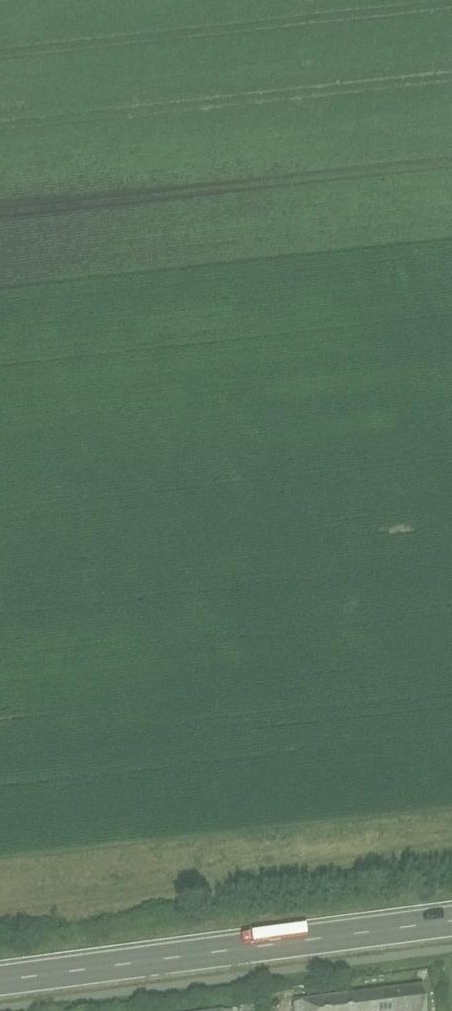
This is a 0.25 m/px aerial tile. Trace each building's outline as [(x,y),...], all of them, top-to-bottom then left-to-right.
[(358,992),(361,1010),(420,1010),(415,985),(358,992)] [(303,1000),(305,1010),(361,1010),(358,992),(303,1000)]
